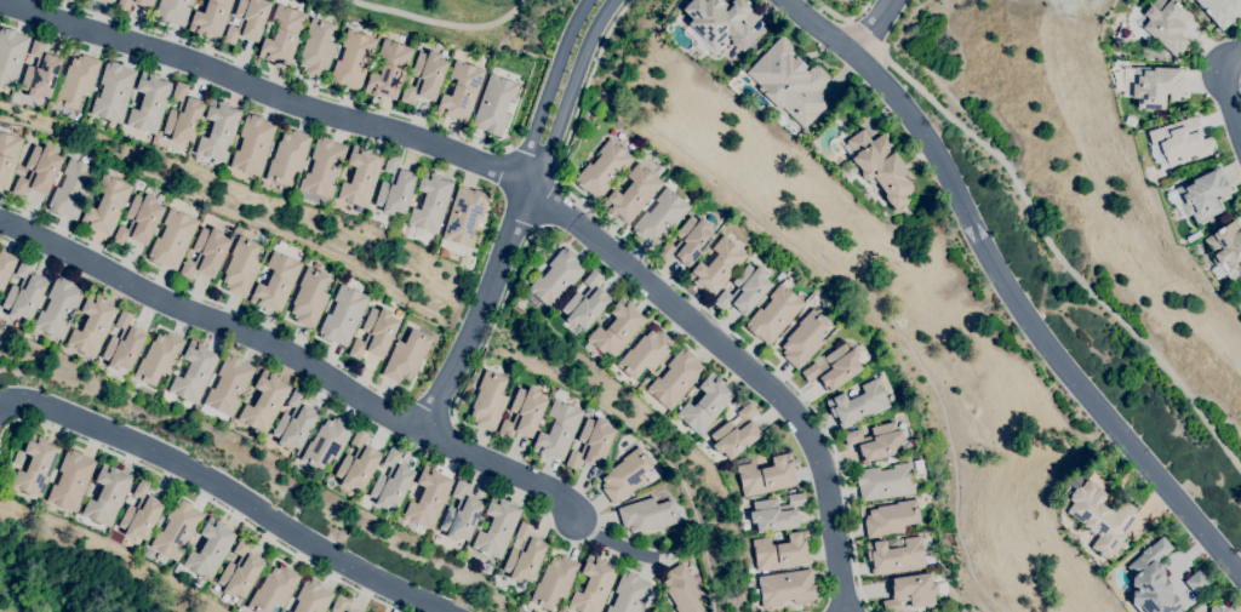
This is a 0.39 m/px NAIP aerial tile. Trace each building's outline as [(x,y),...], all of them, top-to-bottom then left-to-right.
[(116,7),(119,0),(153,0),(150,8),(132,2),(128,12),(116,7)] [(155,15),(161,0),(194,0),(184,27),(170,22),(168,23),(160,19),(160,21),(155,18),(156,16),(155,15)] [(204,13),(208,0),(233,0),(219,39),(206,34),(205,35),(188,29),(195,11),(204,13)] [(234,16),(239,0),(265,0),(271,2),(258,42),(239,35),(235,46),(223,41),(229,24),(238,28),(241,18),(234,16)] [(682,10),(691,0),(719,0),(722,4),(724,1),(727,6),(733,0),(747,0),(755,7),(743,19),(759,35),(743,51),(731,40),(714,57),(708,51),(709,50),(699,40),(702,38),(687,24),(692,19),(682,10)] [(1150,5),(1155,0),(1173,0),(1190,15),(1182,24),(1185,27),(1179,34),(1186,40),(1185,41),(1189,44),(1177,58),(1142,28),(1142,27),(1137,22),(1143,15),(1143,13),(1150,5)] [(1222,30),(1195,0),(1240,0),(1240,3),(1230,12),(1229,10),(1226,11),(1234,19),(1222,30)] [(290,65),(275,61),(275,62),(267,59),(267,61),(258,57),(261,50),(259,50),(264,38),(273,40),(279,23),(271,21),(278,4),(307,15),(290,65)] [(321,79),(304,74),(305,72),(303,70),(304,67),(299,65),(302,57),(299,57),(307,38),(305,38),(311,17),(334,25),(328,41),(336,44),(325,75),(324,74),(321,79)] [(13,90),(0,85),(0,30),(1,30),(2,27),(16,32),(15,33),(30,38),(13,90)] [(359,92),(344,86),(343,88),(331,84),(332,80),(330,79),(337,59),(341,61),(345,47),(342,46),(348,29),(377,40),(359,92)] [(803,128),(782,107),(779,110),(773,104),(773,103),(764,93),(764,95),(757,88),(760,86),(745,73),(782,35),(789,42),(788,44),(796,51),(790,56),(794,58),(796,56),(806,65),(803,69),(806,73),(811,68),(812,69),(816,65),(817,67),(818,65),(828,75),(828,76),(829,79),(818,91),(829,102),(803,128)] [(39,99),(28,96),(29,92),(19,88),(27,65),(35,68),(38,58),(29,55),(34,38),(46,42),(44,52),(63,58),(50,98),(40,96),(39,99)] [(395,101),(382,96),(381,97),(373,95),(364,92),(366,85),(371,73),(379,75),(385,57),(378,53),(383,39),(413,48),(395,101)] [(411,105),(400,101),(405,84),(414,87),(418,78),(411,75),(419,52),(428,55),(429,51),(440,55),(438,58),(448,62),(434,102),(414,95),(411,105)] [(76,110),(55,103),(61,84),(62,84),(68,65),(70,65),(73,57),(78,59),(79,56),(81,57),(82,55),(101,61),(90,97),(81,95),(76,110)] [(467,122),(453,116),(452,119),(444,116),(435,113),(442,93),(451,97),(457,80),(450,76),(456,59),(485,70),(467,122)] [(120,124),(90,114),(96,97),(99,98),(103,84),(99,84),(107,63),(108,64),(109,61),(122,64),(121,67),(137,72),(120,124)] [(1165,109),(1137,108),(1137,98),(1132,98),(1132,84),(1134,84),(1134,67),(1153,67),(1153,68),(1179,68),(1179,76),(1180,76),(1180,81),(1182,81),(1182,93),(1179,93),(1179,101),(1169,101),(1169,93),(1165,93),(1165,109)] [(156,135),(126,125),(131,108),(139,110),(144,93),(136,91),(139,79),(142,72),(159,76),(159,79),(172,82),(156,135)] [(501,137),(486,132),(486,131),(471,126),(490,74),(520,85),(514,102),(510,101),(505,113),(509,115),(501,137)] [(181,143),(170,139),(171,136),(162,132),(170,109),(177,111),(181,102),(171,98),(177,81),(189,86),(185,96),(205,102),(193,142),(182,139),(181,143)] [(225,162),(195,154),(200,136),(208,138),(213,121),(205,119),(211,98),(228,104),(228,107),(241,111),(225,162)] [(259,177),(229,167),(235,150),(239,151),(242,138),(240,137),(246,116),(247,118),(248,114),(262,118),(261,119),(276,124),(259,177)] [(1161,170),(1159,162),(1155,164),(1154,158),(1153,158),(1150,151),(1151,151),(1150,145),(1151,145),(1146,131),(1196,115),(1203,138),(1212,136),(1218,151),(1169,167),(1161,170)] [(894,210),(891,204),(890,205),(885,198),(886,198),(885,195),(886,194),(876,182),(871,185),(868,181),(864,179),(860,175),(862,171),(857,165),(856,166),(851,159),(856,155),(846,141),(863,128),(871,142),(886,131),(897,147),(892,150),(893,153),(894,151),(904,165),(903,165),(907,170),(908,170),(913,177),(909,181),(910,182),(911,183),(911,184),(911,185),(911,188),(911,189),(911,190),(911,191),(910,193),(909,194),(905,196),(909,200),(894,210)] [(287,187),(265,179),(271,159),(273,159),(279,141),(281,142),(284,133),(291,136),(293,130),(311,136),(301,172),(293,170),(287,187)] [(7,190),(0,188),(0,132),(23,138),(7,190)] [(331,199),(301,189),(307,172),(309,173),(314,160),(310,159),(316,138),(319,139),(320,136),(333,141),(332,142),(348,147),(331,199)] [(597,201),(585,190),(585,191),(574,183),(576,181),(574,179),(588,162),(591,165),(600,154),(597,151),(610,138),(634,159),(597,201)] [(23,198),(11,193),(18,176),(27,181),(32,171),(24,167),(35,145),(44,149),(45,144),(56,149),(53,154),(63,158),(46,196),(28,188),(23,198)] [(367,208),(337,199),(343,182),(350,184),(355,167),(347,165),(353,144),(371,150),(370,151),(384,156),(367,208)] [(393,216),(382,212),(383,207),(374,205),(382,181),(389,183),(391,175),(383,171),(389,154),(400,158),(398,167),(417,175),(405,215),(394,211),(393,216)] [(76,221),(62,213),(62,215),(52,211),(48,210),(50,206),(48,206),(57,187),(61,188),(65,176),(62,173),(70,158),(99,171),(76,221)] [(627,224),(616,215),(614,216),(607,210),(607,211),(601,205),(614,189),(620,195),(633,182),(627,176),(637,162),(662,183),(627,224)] [(1196,223),(1191,215),(1186,217),(1180,205),(1182,204),(1178,196),(1179,196),(1176,188),(1219,167),(1230,189),(1228,190),(1230,198),(1218,204),(1222,211),(1196,223)] [(423,242),(406,236),(410,225),(407,224),(412,207),(421,210),(425,193),(417,190),(423,170),(441,176),(440,178),(453,182),(436,234),(427,230),(423,242)] [(110,236),(96,229),(95,231),(79,224),(87,206),(96,210),(104,194),(97,190),(104,173),(132,187),(110,236)] [(471,248),(441,239),(458,187),(473,191),(474,189),(487,194),(486,196),(488,196),(481,217),(477,216),(474,230),(477,231),(471,248)] [(656,248),(644,239),(642,240),(631,230),(633,228),(631,228),(646,211),(648,213),(658,202),(654,200),(667,187),(691,206),(656,248)] [(124,247),(111,241),(119,225),(127,229),(132,221),(125,217),(136,194),(143,198),(145,194),(156,199),(154,202),(164,207),(147,246),(127,238),(124,247)] [(176,271),(161,264),(161,265),(148,259),(150,257),(148,256),(156,236),(160,239),(166,225),(162,224),(170,207),(199,221),(176,271)] [(688,268),(673,254),(665,262),(656,253),(667,241),(674,247),(681,239),(675,234),(691,216),(698,222),(700,217),(709,225),(707,229),(715,235),(688,268)] [(1240,229),(1240,228),(1240,263),(1234,268),(1240,278),(1231,282),(1225,273),(1217,279),(1209,269),(1217,265),(1213,263),(1212,259),(1211,256),(1213,254),(1202,240),(1212,234),(1216,230),(1222,227),(1222,228),(1234,219),(1240,229)] [(190,280),(178,275),(187,258),(194,262),(199,253),(191,250),(202,228),(211,231),(212,227),(223,231),(221,235),(231,240),(213,279),(194,270),(190,280)] [(245,299),(227,291),(228,288),(225,287),(227,284),(223,281),(227,274),(224,273),(233,256),(230,254),(240,235),(261,245),(253,261),(261,264),(245,299)] [(713,297),(702,287),(700,288),(693,284),(686,278),(699,262),(707,268),(717,253),(711,248),(724,235),(748,254),(713,297)] [(551,310),(527,290),(538,276),(542,279),(550,268),(548,265),(561,248),(564,250),(565,247),(576,257),(574,257),(587,268),(551,310)] [(1,293),(0,293),(0,250),(18,258),(1,293)] [(280,313),(267,307),(265,309),(248,302),(258,282),(265,286),(273,270),(265,267),(274,250),(302,264),(280,313)] [(29,321),(19,316),(18,320),(7,315),(10,311),(1,307),(12,285),(18,288),(23,279),(15,275),(22,258),(34,264),(29,274),(47,282),(29,321)] [(744,316),(730,303),(722,311),(713,303),(724,290),(731,296),(737,287),(732,282),(748,263),(755,270),(759,267),(766,273),(764,276),(772,284),(744,316)] [(313,330),(296,321),(296,320),(293,319),(294,315),(291,313),(294,305),(292,304),(301,286),(298,286),(308,267),(328,276),(321,291),(330,294),(313,330)] [(585,331),(577,324),(573,327),(565,320),(567,316),(560,310),(577,291),(583,296),(589,288),(582,282),(593,269),(602,278),(596,285),(612,298),(585,331)] [(62,341),(33,327),(41,310),(44,311),(50,299),(47,297),(56,279),(58,279),(59,276),(72,281),(70,284),(86,291),(62,341)] [(347,348),(332,341),(331,342),(319,336),(320,333),(319,332),(327,313),(331,315),(337,302),(333,301),(341,284),(370,297),(347,348)] [(768,345),(756,334),(755,336),(744,326),(760,308),(762,310),(772,299),(768,297),(780,284),(803,303),(768,345)] [(95,359),(65,344),(74,328),(81,332),(88,315),(80,311),(90,293),(105,301),(104,303),(118,309),(95,359)] [(604,362),(597,358),(599,356),(591,350),(589,353),(583,347),(588,342),(585,341),(597,326),(604,332),(616,318),(608,311),(622,296),(635,308),(634,309),(646,319),(611,361),(607,358),(604,362)] [(360,360),(348,354),(355,338),(364,342),(368,333),(361,330),(371,308),(379,311),(382,307),(391,311),(390,316),(400,321),(382,359),(364,350),(360,360)] [(797,370),(783,356),(784,355),(782,353),(784,350),(782,347),(787,341),(785,339),(799,325),(797,324),(812,309),(829,325),(818,337),(824,342),(797,370)] [(122,383),(104,373),(109,362),(101,358),(111,336),(119,339),(124,330),(115,325),(122,310),(133,315),(128,325),(148,333),(130,371),(127,371),(122,383)] [(406,384),(400,381),(399,383),(382,374),(398,341),(405,343),(412,328),(433,338),(424,358),(423,356),(414,374),(413,373),(410,382),(407,381),(406,384)] [(634,381),(616,365),(629,349),(630,350),(644,336),(645,337),(651,330),(654,333),(657,331),(659,332),(660,331),(676,343),(651,373),(645,367),(634,381)] [(155,387),(133,377),(142,358),(144,359),(153,341),(154,342),(158,334),(162,336),(164,332),(167,334),(167,332),(185,341),(168,376),(161,372),(155,387)] [(196,405),(167,391),(176,374),(183,378),(190,362),(182,359),(191,339),(207,347),(206,350),(219,356),(196,405)] [(829,393),(817,377),(808,382),(801,372),(814,362),(814,361),(822,355),(824,358),(843,343),(850,350),(853,348),(860,358),(856,360),(862,368),(829,393)] [(669,411),(646,390),(657,377),(660,379),(669,368),(667,366),(680,350),(681,351),(684,348),(694,358),(693,359),(705,368),(669,411)] [(231,418),(202,404),(211,388),(215,389),(221,377),(217,374),(227,353),(241,360),(241,361),(256,368),(231,418)] [(264,435),(236,419),(246,404),(252,407),(262,391),(253,387),(263,370),(279,378),(278,381),(291,388),(264,435)] [(493,433),(475,425),(476,423),(473,422),(475,418),(470,416),(474,408),(471,407),(479,389),(477,389),(486,370),(508,378),(501,394),(508,397),(493,433)] [(699,436),(675,416),(687,401),(693,407),(704,393),(698,387),(711,372),(725,383),(724,384),(736,394),(699,436)] [(841,430),(835,417),(833,417),(825,401),(843,393),(847,401),(864,393),(860,385),(877,378),(891,406),(841,430)] [(509,440),(497,435),(504,419),(511,423),(516,413),(509,411),(519,388),(527,391),(528,387),(539,391),(538,396),(548,400),(531,439),(513,430),(509,440)] [(299,450),(290,445),(287,448),(278,444),(280,439),(271,434),(284,413),(290,417),(294,408),(286,404),(296,388),(307,394),(302,402),(320,413),(299,450)] [(562,461),(549,456),(548,458),(531,451),(539,431),(548,435),(555,418),(548,416),(555,399),(554,399),(557,389),(568,393),(565,402),(584,411),(562,461)] [(730,461),(722,452),(719,454),(711,445),(715,442),(710,435),(730,421),(734,427),(742,419),(737,412),(750,401),(759,412),(750,418),(762,435),(730,461)] [(591,417),(584,414),(588,407),(594,410),(591,417)] [(321,471),(299,459),(310,441),(311,442),(321,425),(322,427),(326,419),(331,422),(333,418),(336,419),(337,417),(354,427),(336,461),(328,457),(321,471)] [(577,470),(565,465),(571,450),(581,453),(584,444),(577,441),(587,418),(595,422),(597,417),(608,422),(606,425),(616,430),(600,469),(581,461),(577,470)] [(862,463),(857,442),(846,445),(843,433),(860,429),(863,437),(873,435),(870,428),(894,422),(897,430),(902,429),(904,440),(899,441),(902,452),(862,463)] [(361,491),(353,485),(350,490),(339,484),(342,480),(334,475),(347,453),(353,457),(358,448),(350,444),(358,429),(370,435),(365,444),(382,453),(361,491)] [(40,498),(11,486),(18,470),(25,473),(32,457),(23,453),(32,434),(48,440),(47,442),(61,448),(40,498)] [(613,504),(601,488),(604,487),(601,485),(604,484),(601,479),(608,474),(607,473),(623,461),(622,459),(639,446),(653,465),(640,475),(645,482),(613,504)] [(396,509),(387,504),(384,509),(374,504),(377,499),(368,496),(379,473),(387,476),(390,468),(383,463),(390,447),(401,453),(396,462),(416,471),(396,509)] [(75,513),(46,501),(53,485),(57,486),(62,473),(58,471),(67,451),(68,452),(69,450),(82,454),(81,456),(96,462),(75,513)] [(743,497),(736,467),(754,462),(756,470),(773,467),(771,457),(790,452),(795,470),(793,470),(796,485),(743,497)] [(862,502),(858,485),(856,471),(858,471),(858,470),(876,467),(877,471),(893,469),(893,465),(910,462),(915,493),(862,502)] [(110,528),(81,515),(88,498),(96,502),(103,485),(95,481),(103,463),(120,470),(119,473),(132,479),(110,528)] [(417,532),(408,528),(411,521),(402,517),(410,501),(417,504),(424,487),(416,484),(424,464),(440,471),(440,474),(453,480),(431,530),(421,525),(417,532)] [(145,540),(136,536),(133,540),(124,534),(126,531),(118,526),(128,504),(136,508),(141,499),(132,494),(141,479),(151,485),(147,494),(165,504),(145,540)] [(456,542),(445,537),(447,532),(439,528),(448,505),(456,509),(459,499),(451,496),(457,480),(469,485),(465,494),(484,503),(468,542),(458,537),(456,542)] [(1108,560),(1090,547),(1098,536),(1094,533),(1093,534),(1082,526),(1083,525),(1065,511),(1073,502),(1069,499),(1071,497),(1069,496),(1075,487),(1076,488),(1079,486),(1081,487),(1086,480),(1088,482),(1090,480),(1102,488),(1100,490),(1108,494),(1102,503),(1109,509),(1109,508),(1115,511),(1122,501),(1126,504),(1127,502),(1136,509),(1136,510),(1139,513),(1123,533),(1126,536),(1120,544),(1121,545),(1116,553),(1115,551),(1108,560)] [(756,533),(755,522),(750,524),(749,511),(754,511),(753,502),(777,498),(778,505),(789,504),(788,494),(805,492),(806,505),(795,507),(799,527),(756,533)] [(486,561),(477,557),(480,551),(471,547),(477,531),(486,534),(492,517),(484,514),(492,494),(509,502),(508,504),(521,510),(501,560),(488,555),(486,561)] [(631,533),(629,528),(625,530),(625,527),(623,527),(617,509),(653,497),(656,504),(673,499),(679,522),(659,528),(659,527),(640,533),(639,531),(631,533)] [(177,562),(149,547),(159,531),(162,532),(168,520),(166,519),(176,501),(178,501),(179,498),(191,505),(190,507),(205,514),(177,562)] [(867,538),(864,519),(867,519),(865,515),(869,515),(869,510),(877,509),(876,507),(896,504),(896,502),(916,499),(920,522),(903,525),(904,533),(867,538)] [(210,582),(182,566),(191,550),(198,554),(207,539),(199,534),(210,516),(225,526),(224,527),(238,534),(210,582)] [(531,583),(521,578),(519,583),(509,578),(510,574),(502,570),(511,548),(519,550),(522,540),(514,537),(521,521),(532,526),(528,536),(548,544),(531,583)] [(756,571),(751,539),(770,537),(771,545),(789,543),(788,533),(807,530),(810,549),(808,549),(810,562),(756,571)] [(873,574),(870,561),(868,561),(865,543),(886,539),(887,549),(904,547),(903,538),(921,536),(926,567),(873,574)] [(1182,607),(1176,611),(1139,611),(1132,604),(1132,590),(1137,591),(1131,585),(1132,577),(1127,566),(1142,553),(1142,551),(1149,545),(1150,547),(1162,536),(1173,548),(1157,562),(1163,570),(1161,572),(1165,576),(1165,579),(1171,588),(1172,589),(1169,591),(1172,594),(1173,593),(1183,604),(1180,606),(1182,607)] [(244,599),(234,594),(231,597),(222,591),(224,588),(217,583),(229,561),(235,565),(240,556),(233,551),(241,537),(252,543),(246,551),(265,562),(244,599)] [(618,570),(599,611),(579,611),(567,607),(574,590),(582,594),(589,577),(581,573),(589,554),(605,561),(605,564),(618,570)] [(550,611),(528,601),(537,583),(539,583),(547,565),(549,566),(551,557),(556,560),(557,556),(561,557),(561,555),(579,564),(565,599),(557,595),(550,611)] [(697,599),(705,611),(678,611),(675,607),(676,606),(665,590),(668,589),(663,582),(667,579),(665,576),(668,574),(667,572),(682,562),(703,594),(697,599)] [(275,605),(271,611),(254,611),(246,607),(257,589),(258,589),(268,572),(270,573),(274,566),(279,570),(281,566),(284,567),(284,565),(302,576),(282,608),(275,605)] [(761,608),(760,599),(751,600),(750,590),(759,589),(757,577),(811,568),(813,584),(816,584),(818,600),(794,604),(793,600),(779,601),(779,606),(761,608)] [(1196,595),(1184,582),(1199,568),(1211,583),(1196,595)] [(652,583),(640,611),(605,611),(608,605),(612,606),(618,594),(614,591),(623,573),(624,573),(625,570),(639,576),(637,577),(652,583)] [(900,611),(892,611),(883,611),(882,601),(892,600),(890,579),(931,573),(932,583),(937,583),(938,594),(934,595),(936,604),(911,607),(910,600),(899,601),(900,611)] [(334,594),(324,611),(293,611),(298,601),(296,599),(305,580),(307,580),(308,578),(320,585),(334,594)] [(345,610),(350,611),(332,611),(330,611),(338,595),(349,600),(345,610)]
